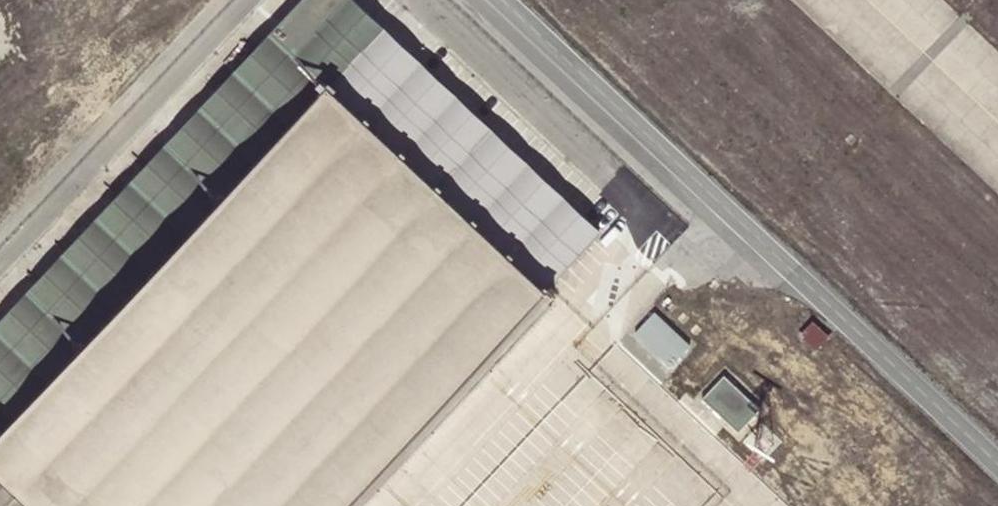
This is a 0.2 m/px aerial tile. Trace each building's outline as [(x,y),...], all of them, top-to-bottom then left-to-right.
[(539,304),(552,290),(547,286),(597,232),(351,0),(303,0),(0,324),(0,505),(351,505),(539,304)] [(689,344),(652,309),(628,334),(666,369),(689,344)] [(762,403),(723,370),(700,396),(739,429),(762,403)]
